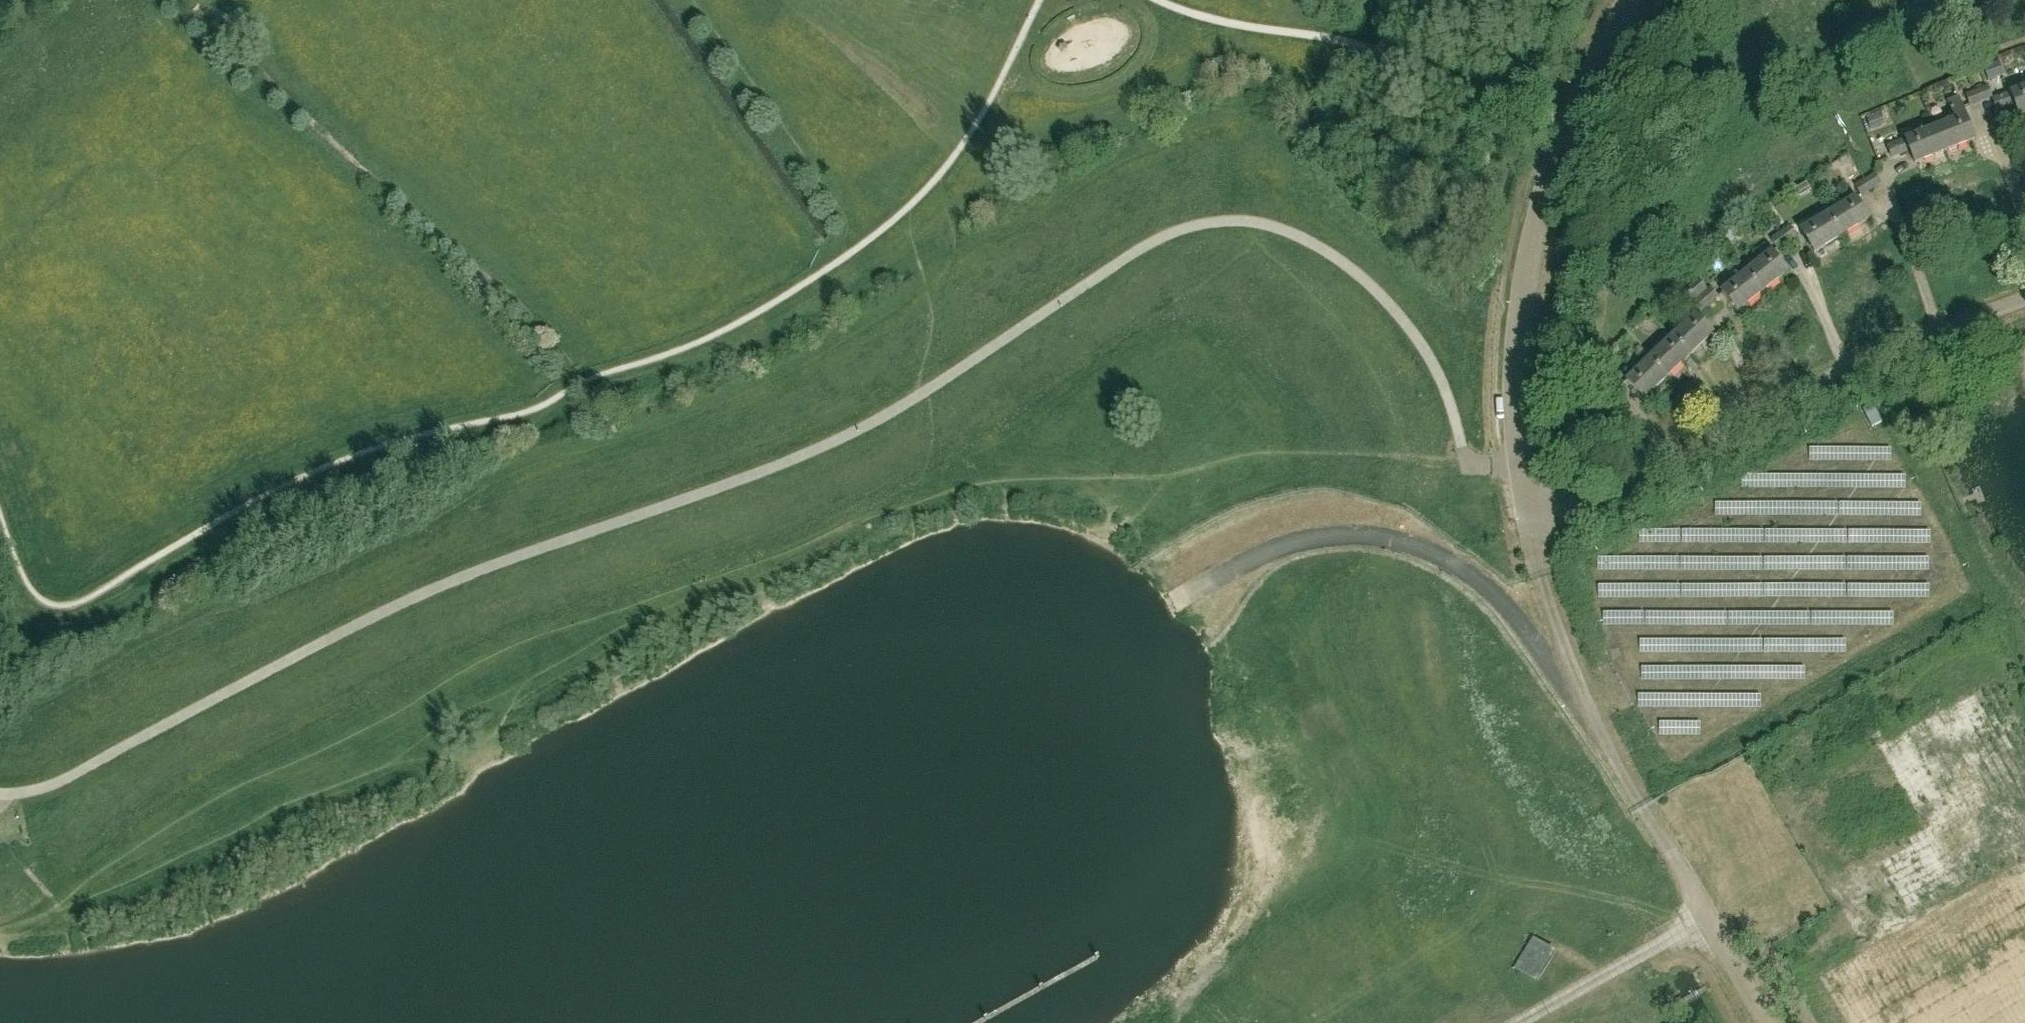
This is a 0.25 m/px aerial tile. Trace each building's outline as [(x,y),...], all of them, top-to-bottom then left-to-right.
[(1989,86),(1977,90),(1981,100),(1992,95),(1989,86)] [(1994,99),(1998,109),(2015,103),(2020,117),(2024,115),(2024,87),(1994,99)] [(1928,105),(1943,100),(1939,89),(1924,95),(1928,105)] [(1981,100),(1977,90),(1966,95),(1969,104),(1981,100)] [(1975,139),(1959,98),(1948,102),(1955,121),(1936,128),(1945,151),(1975,139)] [(1866,118),(1871,130),(1885,125),(1880,112),(1866,118)] [(1945,151),(1936,128),(1888,147),(1892,157),(1910,150),(1915,163),(1945,151)] [(1861,193),(1882,181),(1876,173),(1855,184),(1861,193)] [(1870,218),(1857,197),(1829,214),(1843,235),(1870,218)] [(1843,235),(1829,214),(1802,231),(1815,253),(1843,235)] [(1791,226),(1781,233),(1787,242),(1797,236),(1791,226)] [(1787,242),(1781,233),(1771,240),(1777,249),(1787,242)] [(1763,292),(1788,271),(1772,252),(1748,272),(1763,292)] [(1739,312),(1763,292),(1748,272),(1723,293),(1739,312)] [(1695,298),(1709,287),(1702,278),(1688,289),(1695,298)] [(1699,311),(1719,296),(1712,288),(1693,303),(1699,311)] [(1690,355),(1713,333),(1696,315),(1673,337),(1690,355)] [(1667,377),(1690,355),(1673,337),(1650,359),(1667,377)] [(1644,399),(1667,377),(1650,359),(1627,381),(1644,399)] [(1607,402),(1624,386),(1617,378),(1600,395),(1607,402)] [(1874,405),(1864,410),(1873,427),(1883,422),(1874,405)] [(1536,979),(1552,952),(1530,939),(1515,966),(1536,979)]
